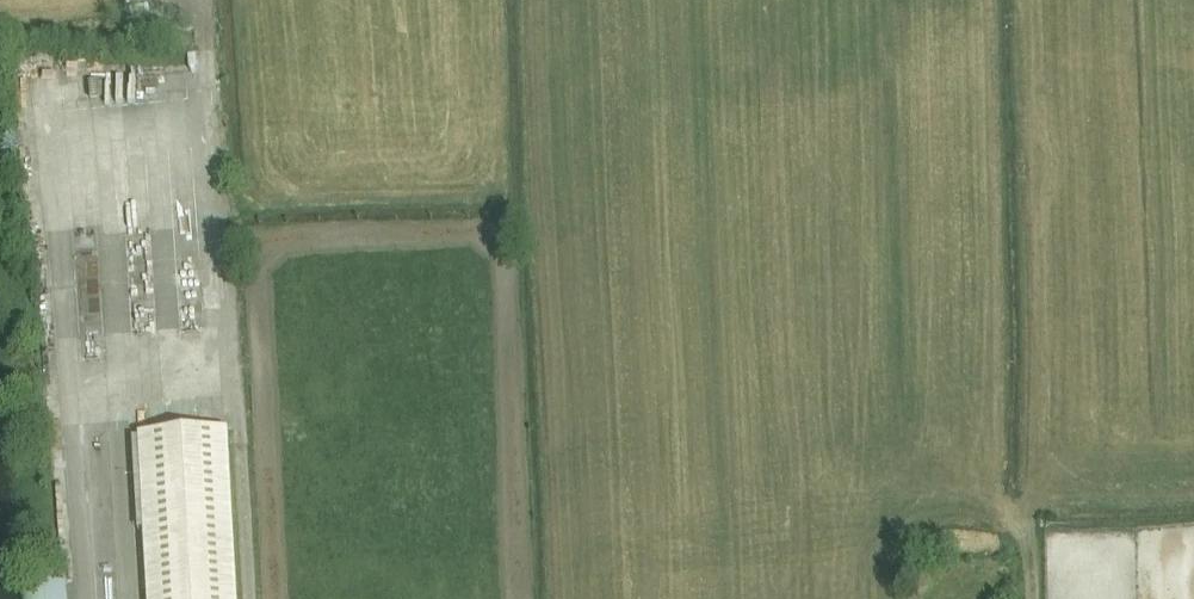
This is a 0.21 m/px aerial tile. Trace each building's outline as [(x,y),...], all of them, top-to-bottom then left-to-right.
[(228,431),(138,436),(147,598),(237,598),(228,431)] [(65,584),(24,590),(25,598),(67,598),(65,584)]
